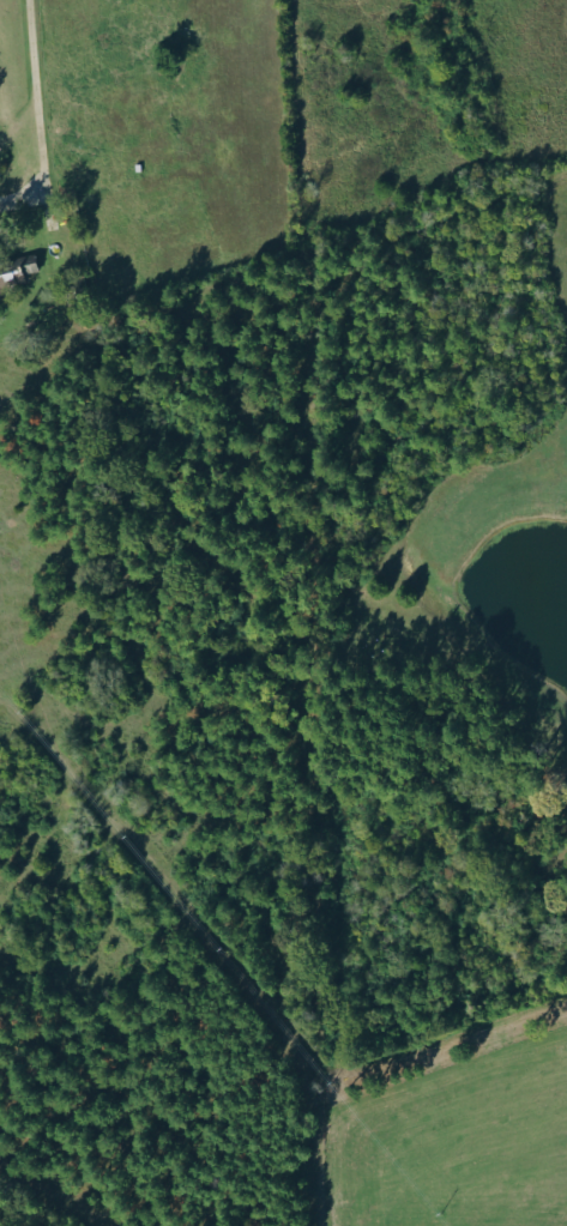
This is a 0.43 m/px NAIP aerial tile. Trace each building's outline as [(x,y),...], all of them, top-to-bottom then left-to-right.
[(5,296),(3,288),(22,284),(21,275),(36,272),(33,257),(0,264),(0,297),(5,296)]
